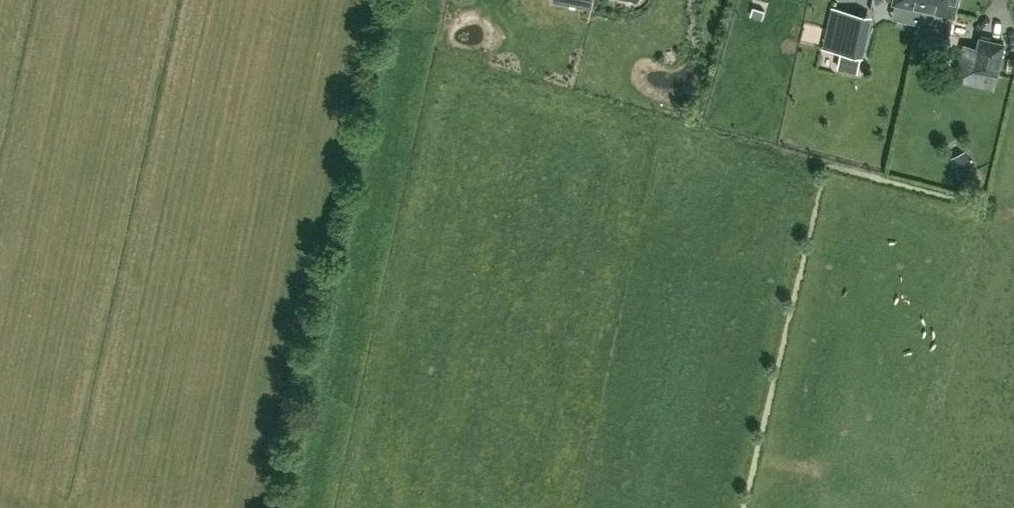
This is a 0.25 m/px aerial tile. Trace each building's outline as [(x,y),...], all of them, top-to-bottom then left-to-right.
[(954,15),(957,0),(893,0),(893,1),(954,15)] [(849,12),(831,8),(827,27),(835,29),(830,48),(840,51),(858,55),(862,35),(845,31),(849,12)] [(1003,43),(980,38),(978,47),(962,44),(954,79),(993,88),(1003,43)] [(961,178),(976,170),(970,160),(956,168),(961,178)]
